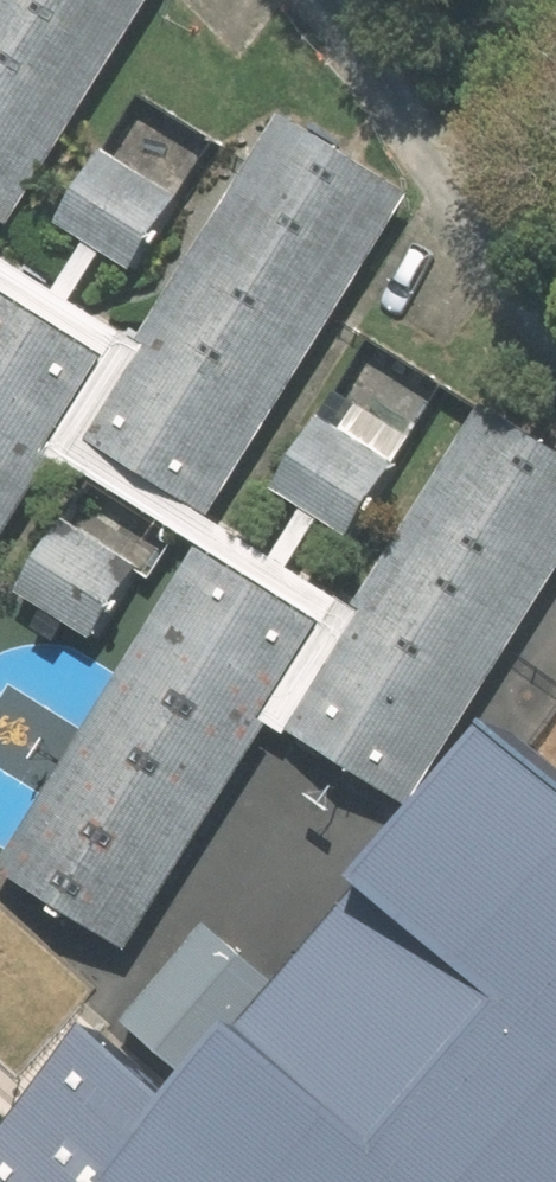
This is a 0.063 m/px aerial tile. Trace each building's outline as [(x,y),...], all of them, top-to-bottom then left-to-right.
[(19,234),(156,0),(0,0),(0,223),(19,234)] [(222,505),(389,235),(274,165),(108,435),(222,505)] [(9,284),(0,298),(0,540),(117,350),(9,284)] [(555,591),(555,444),(511,418),(318,747),(427,811),(555,591)] [(346,607),(228,536),(18,876),(136,948),(346,607)] [(542,746),(121,1181),(555,1181),(555,758),(542,746)] [(212,923),(128,1025),(205,1088),(289,986),(212,923)]
